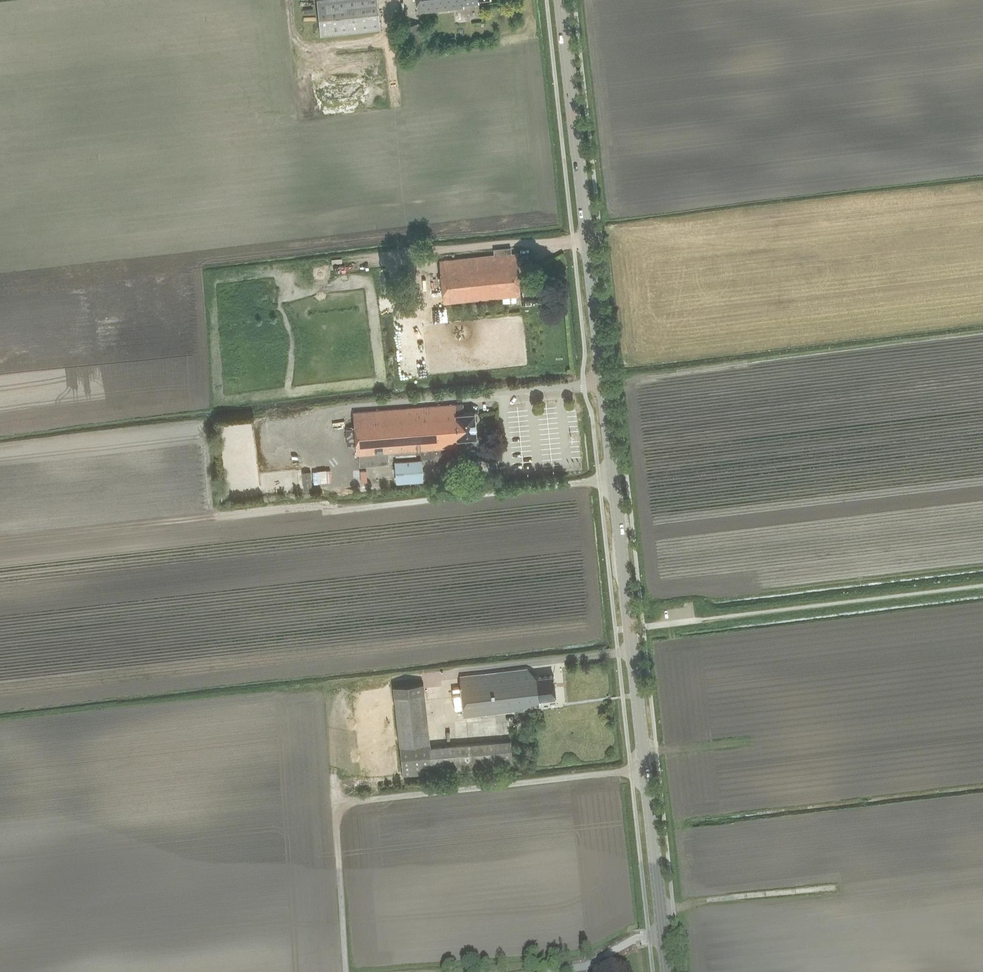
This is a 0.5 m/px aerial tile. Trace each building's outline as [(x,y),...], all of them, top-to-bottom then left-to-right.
[(377,0),(317,0),(321,35),(380,29),(377,0)] [(464,8),(464,5),(479,3),(479,0),(416,0),(418,13),(453,9),(464,8)] [(534,300),(543,299),(542,289),(540,279),(520,281),(517,254),(512,254),(511,248),(494,250),(495,256),(440,261),(444,303),(521,296),(522,303),(534,302),(534,300)] [(455,405),(353,413),(357,455),(359,455),(360,467),(389,464),(388,461),(395,460),(421,458),(422,463),(441,461),(440,449),(459,447),(458,439),(476,437),(475,413),(464,413),(463,404),(455,405)] [(421,458),(395,460),(397,481),(423,479),(422,463),(421,458)] [(311,472),(302,473),(304,489),(313,488),(311,472)] [(461,688),(452,688),(455,710),(463,710),(464,717),(524,710),(524,708),(540,706),(540,699),(556,697),(554,676),(537,677),(528,669),(460,677),(461,688)] [(423,684),(393,687),(403,776),(513,768),(510,742),(430,748),(423,684)]
